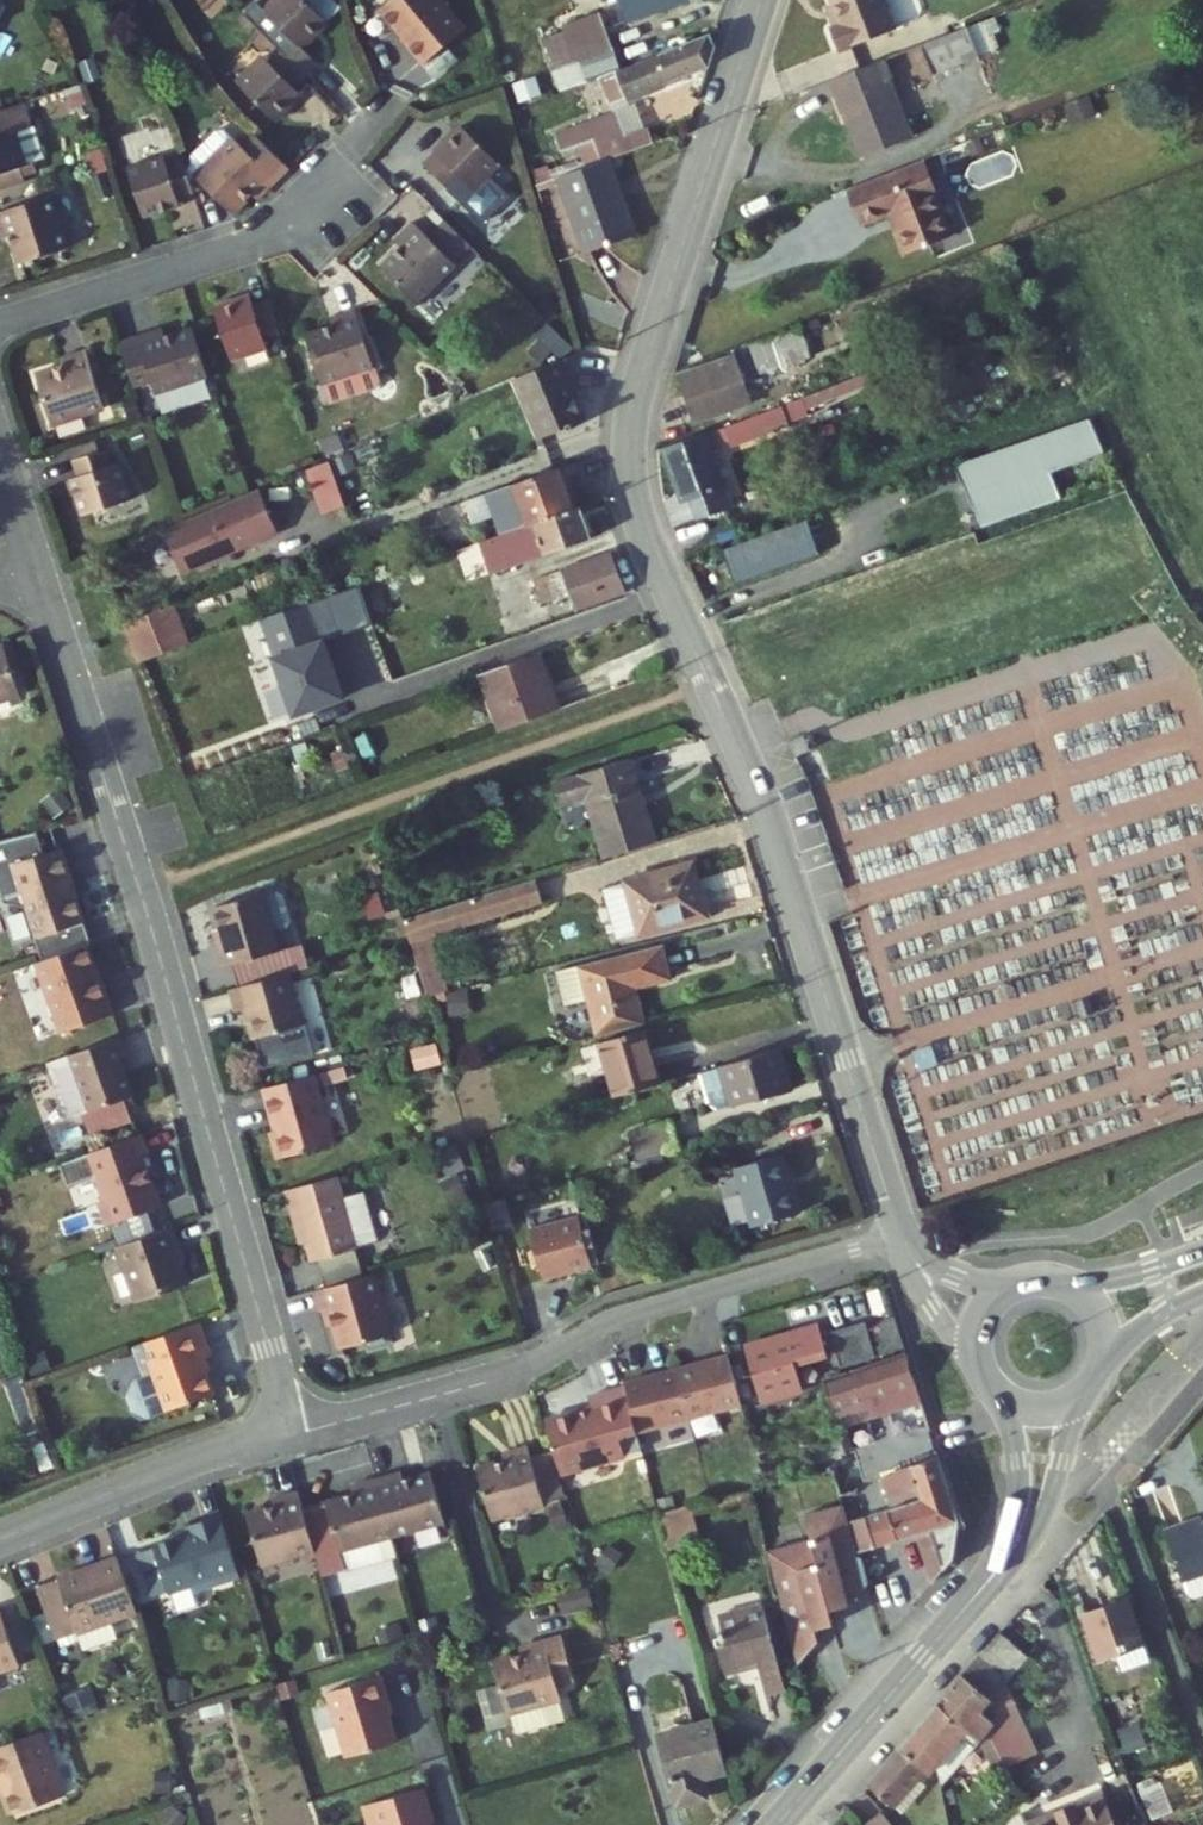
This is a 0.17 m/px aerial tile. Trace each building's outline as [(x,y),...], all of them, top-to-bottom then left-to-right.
[(287,62),(312,87),(324,75),(307,58),(333,30),(301,0),(285,0),(267,19),(299,51),(287,62)] [(333,30),(347,16),(330,0),(301,0),(333,30)] [(428,74),(449,54),(469,36),(435,0),(404,0),(380,22),(406,49),(405,50),(428,74)] [(632,24),(690,2),(689,0),(623,0),(632,24)] [(869,21),(859,25),(868,48),(921,28),(911,0),(861,0),(869,21)] [(6,28),(15,11),(0,3),(0,25),(6,28)] [(602,15),(565,28),(578,64),(615,51),(602,15)] [(973,34),(926,51),(938,82),(984,64),(973,34)] [(664,61),(621,78),(630,103),(711,70),(715,51),(714,45),(711,36),(662,56),(664,61)] [(449,54),(428,74),(440,88),(462,68),(449,54)] [(241,94),(281,133),(307,107),(299,100),(312,87),(287,62),(276,74),(269,67),(241,94)] [(888,65),(833,88),(846,120),(850,119),(867,162),(911,144),(888,87),(896,84),(888,65)] [(590,118),(597,134),(629,120),(622,105),(590,118)] [(629,120),(597,134),(609,162),(620,157),(640,148),(629,120)] [(462,176),(474,189),(502,163),(465,125),(424,164),(448,189),(462,176)] [(30,177),(19,142),(0,148),(0,186),(30,177)] [(201,187),(238,226),(265,201),(270,206),(296,180),(261,145),(250,157),(241,148),(201,187)] [(627,174),(620,157),(609,162),(569,178),(576,195),(627,174)] [(163,158),(125,169),(142,223),(179,212),(177,203),(194,198),(183,162),(166,168),(163,158)] [(923,167),(846,198),(860,235),(890,223),(894,234),(892,235),(903,264),(950,245),(934,205),(937,203),(923,167)] [(650,230),(627,174),(576,195),(599,251),(650,230)] [(23,270),(74,254),(57,203),(0,221),(6,240),(13,238),(23,270)] [(383,278),(421,316),(461,278),(458,275),(479,255),(454,229),(432,250),(416,233),(402,247),(409,253),(383,278)] [(219,319),(236,369),(270,358),(267,350),(283,345),(272,312),(257,317),(254,308),(219,319)] [(309,346),(333,415),(384,397),(357,319),(338,326),(342,335),(309,346)] [(801,326),(749,345),(761,378),(813,359),(801,326)] [(159,404),(211,387),(195,339),(161,349),(159,341),(125,352),(140,397),(155,393),(159,404)] [(65,377),(40,385),(56,436),(108,420),(89,360),(71,366),(74,374),(65,377)] [(517,385),(542,444),(584,426),(569,387),(572,385),(567,363),(517,385)] [(727,364),(676,384),(694,430),(745,410),(727,364)] [(71,366),(62,368),(65,377),(74,374),(71,366)] [(883,374),(726,430),(734,450),(803,425),(803,423),(822,416),(820,410),(888,386),(883,374)] [(957,463),(979,530),(1063,502),(1053,472),(1106,455),(1093,419),(957,463)] [(709,436),(663,452),(681,505),(692,501),(699,521),(735,508),(709,436)] [(102,447),(74,456),(78,471),(107,462),(102,447)] [(86,525),(135,509),(124,474),(116,476),(111,460),(107,462),(78,471),(83,486),(75,489),(86,525)] [(319,519),(347,510),(332,465),(304,475),(319,519)] [(507,541),(523,534),(577,516),(563,474),(492,499),(507,541)] [(277,539),(258,495),(162,536),(181,580),(196,574),(200,576),(211,571),(213,566),(277,539)] [(534,567),(595,546),(584,514),(577,516),(523,534),(534,567)] [(540,587),(561,648),(629,624),(608,563),(540,587)] [(178,611),(128,629),(142,670),(193,651),(178,611)] [(19,705),(1,653),(0,654),(0,712),(19,705)] [(506,743),(562,723),(542,664),(485,684),(506,743)] [(795,745),(783,749),(788,767),(800,763),(795,745)] [(610,867),(657,853),(632,771),(560,792),(568,817),(593,809),(610,867)] [(87,930),(58,858),(0,881),(0,913),(21,905),(38,949),(87,930)] [(630,891),(644,944),(711,927),(697,873),(630,891)] [(427,947),(546,911),(540,889),(408,929),(432,1007),(444,1003),(427,947)] [(255,899),(207,912),(215,936),(220,952),(212,954),(217,971),(272,958),(267,939),(281,935),(284,929),(277,903),(271,900),(256,904),(255,899)] [(215,936),(207,938),(212,954),(220,952),(215,936)] [(86,951),(35,970),(61,1040),(113,1020),(99,982),(98,983),(86,951)] [(666,954),(557,981),(560,995),(670,968),(666,954)] [(670,968),(560,995),(565,1015),(588,1010),(597,1047),(646,1035),(637,998),(675,989),(670,968)] [(285,979),(225,997),(231,1020),(239,1018),(249,1050),(301,1035),(285,979)] [(599,1051),(613,1104),(656,1093),(642,1040),(599,1051)] [(131,1065),(123,1045),(52,1073),(73,1128),(137,1103),(123,1068),(131,1065)] [(738,1115),(794,1098),(781,1056),(706,1078),(716,1112),(735,1106),(738,1115)] [(275,1168),(329,1153),(309,1084),(260,1098),(272,1139),(267,1140),(275,1168)] [(646,1165),(680,1154),(672,1126),(637,1136),(646,1165)] [(152,1163),(145,1144),(64,1175),(73,1197),(101,1186),(110,1210),(105,1212),(114,1236),(166,1216),(147,1165),(152,1163)] [(755,1233),(801,1220),(783,1158),(738,1171),(755,1233)] [(343,1206),(337,1184),(286,1198),(292,1217),(296,1215),(311,1269),(319,1267),(357,1256),(356,1254),(368,1250),(369,1253),(377,1250),(379,1247),(377,1240),(374,1241),(365,1208),(368,1207),(365,1199),(343,1206)] [(496,1203),(504,1230),(517,1226),(509,1199),(496,1203)] [(591,1276),(576,1228),(527,1242),(542,1290),(591,1276)] [(178,1231),(124,1251),(145,1305),(192,1287),(180,1255),(186,1253),(178,1231)] [(357,1256),(319,1267),(328,1297),(365,1287),(357,1256)] [(328,1297),(321,1299),(327,1319),(336,1316),(342,1333),(350,1358),(400,1344),(379,1283),(365,1287),(328,1297)] [(336,1316),(327,1319),(332,1336),(342,1333),(336,1316)] [(205,1323),(148,1345),(160,1376),(139,1384),(133,1398),(142,1420),(147,1423),(220,1394),(206,1357),(216,1353),(205,1323)] [(763,1404),(796,1395),(788,1370),(820,1360),(824,1376),(869,1363),(859,1328),(814,1341),(812,1332),(747,1351),(763,1404)] [(883,1333),(867,1337),(874,1362),(890,1357),(883,1333)] [(730,1358),(679,1373),(695,1429),(747,1414),(730,1358)] [(818,1384),(832,1434),(913,1410),(902,1370),(899,1361),(818,1384)] [(679,1373),(627,1388),(628,1392),(643,1444),(695,1429),(679,1373)] [(643,1444),(628,1392),(595,1401),(598,1411),(557,1423),(565,1450),(576,1488),(650,1466),(643,1444)] [(801,1450),(809,1479),(825,1474),(842,1469),(834,1441),(801,1450)] [(485,1467),(499,1517),(553,1502),(540,1457),(537,1444),(518,1450),(520,1458),(511,1460),(485,1467)] [(509,1452),(511,1460),(520,1458),(518,1450),(509,1452)] [(565,1450),(540,1457),(553,1502),(578,1495),(576,1488),(565,1450)] [(891,1511),(857,1522),(867,1557),(908,1545),(922,1594),(943,1569),(950,1538),(928,1463),(881,1476),(891,1511)] [(406,1468),(388,1473),(405,1534),(456,1519),(442,1470),(409,1479),(406,1468)] [(825,1474),(832,1501),(850,1496),(842,1469),(825,1474)] [(319,1544),(328,1575),(411,1551),(405,1534),(388,1473),(370,1478),(373,1488),(308,1507),(319,1544)] [(253,1510),(267,1559),(319,1544),(308,1507),(302,1486),(283,1491),(286,1500),(277,1503),(253,1510)] [(274,1494),(277,1503),(286,1500),(283,1491),(274,1494)] [(662,1508),(672,1541),(694,1534),(685,1501),(662,1508)] [(245,1570),(225,1509),(192,1519),(194,1526),(159,1537),(174,1586),(197,1579),(199,1584),(245,1570)] [(772,1549),(804,1661),(820,1642),(818,1633),(832,1629),(829,1618),(844,1613),(860,1595),(852,1565),(849,1560),(835,1509),(802,1518),(808,1539),(772,1549)] [(1161,1530),(1177,1576),(1202,1567),(1202,1515),(1161,1530)] [(147,1606),(125,1551),(100,1561),(102,1564),(68,1578),(80,1608),(88,1627),(122,1613),(123,1616),(147,1606)] [(68,1578),(47,1587),(59,1616),(80,1608),(68,1578)] [(599,1604),(594,1587),(565,1596),(570,1613),(599,1604)] [(722,1634),(731,1666),(762,1658),(771,1688),(791,1682),(766,1593),(723,1605),(731,1632),(722,1634)] [(1148,1657),(1125,1599),(1077,1618),(1094,1660),(1115,1651),(1122,1667),(1148,1657)] [(32,1658),(9,1600),(0,1604),(0,1670),(32,1658)] [(562,1641),(526,1652),(530,1664),(520,1667),(495,1675),(511,1726),(513,1725),(519,1746),(551,1736),(544,1715),(562,1710),(565,1709),(559,1692),(576,1687),(562,1641)] [(530,1664),(526,1652),(516,1656),(520,1667),(530,1664)] [(969,1674),(871,1787),(887,1802),(921,1763),(933,1769),(941,1760),(932,1749),(960,1719),(970,1733),(976,1730),(996,1773),(1006,1771),(977,1695),(985,1688),(969,1674)] [(395,1705),(388,1680),(333,1697),(353,1762),(402,1748),(390,1707),(395,1705)] [(562,1710),(544,1715),(551,1736),(568,1730),(562,1710)] [(1120,1730),(1128,1750),(1144,1744),(1135,1723),(1120,1730)] [(723,1731),(669,1747),(689,1816),(717,1808),(712,1788),(738,1781),(723,1731)] [(0,1753),(0,1789),(4,1788),(9,1800),(17,1820),(68,1800),(43,1736),(0,1753)] [(365,1791),(374,1821),(382,1818),(384,1824),(437,1824),(432,1809),(437,1808),(426,1772),(365,1791)] [(1028,1813),(1033,1824),(1125,1824),(1109,1787),(1061,1807),(1058,1800),(1028,1813)] [(0,1789),(0,1793),(3,1802),(9,1800),(4,1788),(0,1789)] [(873,1821),(876,1824),(905,1824),(890,1807),(873,1821)]
